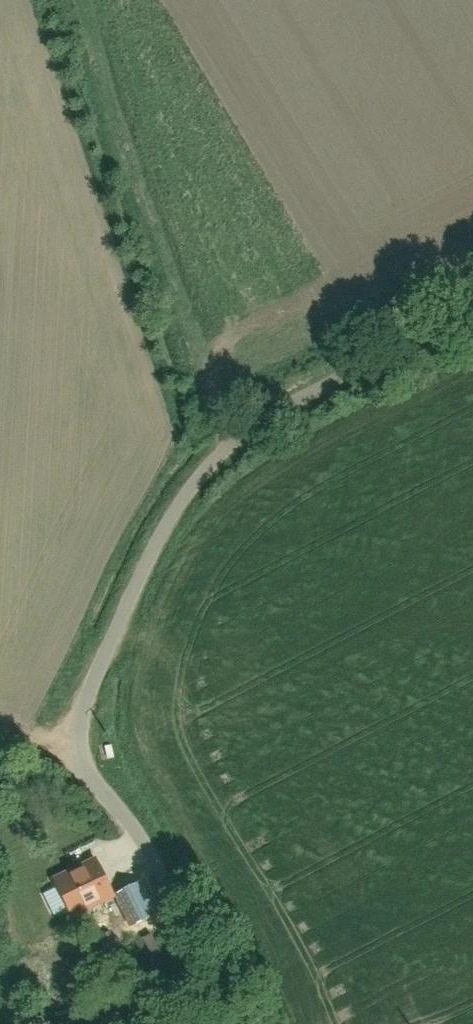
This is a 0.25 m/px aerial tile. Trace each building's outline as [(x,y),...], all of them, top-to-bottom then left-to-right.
[(112,895),(94,861),(54,881),(71,916),(112,895)] [(145,904),(132,880),(114,891),(127,914),(145,904)]
